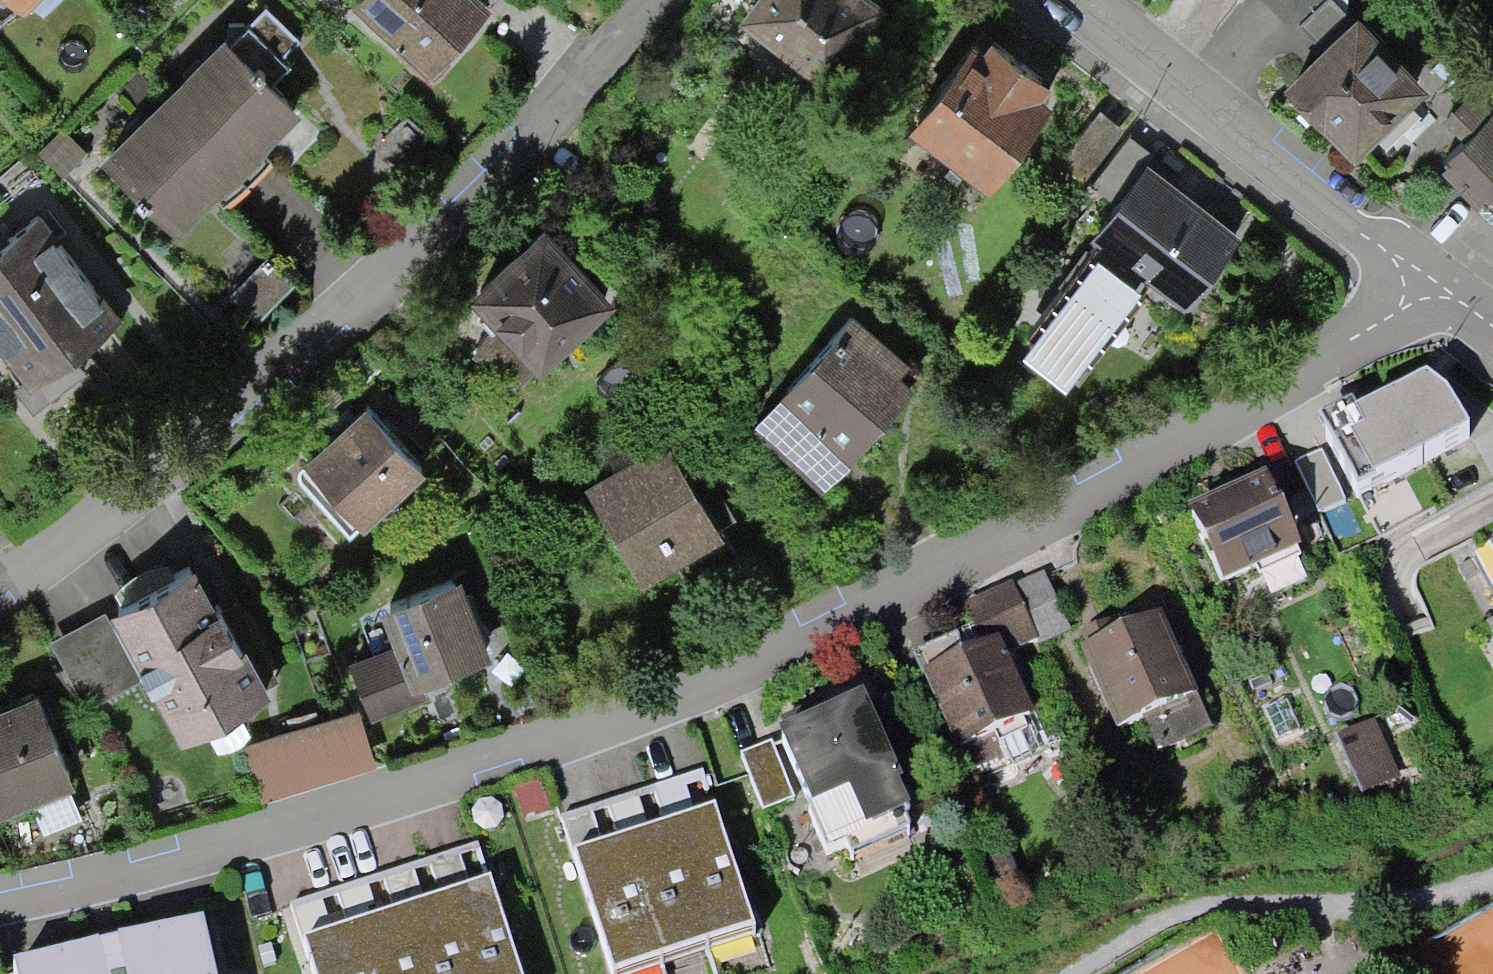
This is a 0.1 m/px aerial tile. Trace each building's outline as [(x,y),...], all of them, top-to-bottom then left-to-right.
[(485,0),(373,0),(431,56),(485,0)] [(893,0),(741,0),(740,1),(835,74),(893,0)] [(1351,141),(1424,74),(1359,4),(1286,71),(1351,141)] [(1050,88),(1042,82),(1052,70),(990,20),(981,31),(972,24),(904,108),(910,112),(886,142),(928,177),(957,142),(986,166),(1050,88)] [(175,222),(298,99),(230,31),(106,154),(175,222)] [(1442,168),(1492,222),(1492,120),(1442,168)] [(1184,297),(1243,225),(1153,153),(1159,146),(1128,121),(1081,179),(1104,197),(1079,229),(1090,237),(1024,319),(1077,362),(1151,270),(1184,297)] [(121,306),(38,206),(0,237),(0,341),(32,379),(121,306)] [(517,375),(613,287),(545,217),(473,281),(495,308),(473,342),(517,375)] [(895,378),(906,366),(851,318),(752,433),(822,493),(910,391),(895,378)] [(1359,494),(1471,435),(1448,396),(1427,380),(1359,415),(1354,407),(1322,424),(1359,494)] [(360,515),(426,453),(368,393),(303,455),(360,515)] [(738,519),(721,528),(674,438),(589,482),(641,582),(688,557),(698,576),(753,548),(738,519)] [(1320,452),(1295,464),(1318,513),(1343,501),(1320,452)] [(1255,566),(1260,575),(1299,556),(1296,549),(1301,547),(1265,475),(1192,510),(1226,580),(1255,566)] [(1469,558),(1492,602),(1492,545),(1469,558)] [(185,727),(270,680),(196,551),(112,598),(185,727)] [(380,685),(497,640),(466,559),(392,588),(404,619),(361,635),(380,685)] [(975,782),(1049,748),(1005,653),(1036,639),(1039,646),(1072,630),(1045,572),(1013,587),(1011,583),(963,605),(973,627),(918,652),(925,669),(919,672),(957,754),(961,752),(975,782)] [(103,607),(50,637),(86,706),(140,674),(103,607)] [(1139,719),(1153,752),(1208,728),(1159,616),(1081,650),(1115,730),(1139,719)] [(75,769),(38,683),(0,699),(0,801),(75,769)] [(811,806),(806,809),(825,852),(845,843),(851,855),(906,831),(899,813),(909,809),(898,782),(901,781),(863,696),(779,733),(811,806)] [(274,796),(376,763),(356,700),(253,733),(274,796)] [(1361,794),(1402,775),(1378,722),(1337,741),(1361,794)] [(794,798),(771,743),(743,755),(766,810),(794,798)] [(616,973),(751,929),(700,774),(565,819),(616,973)] [(475,844),(294,904),(317,973),(518,973),(475,844)] [(200,924),(14,967),(16,973),(211,973),(200,924)]
